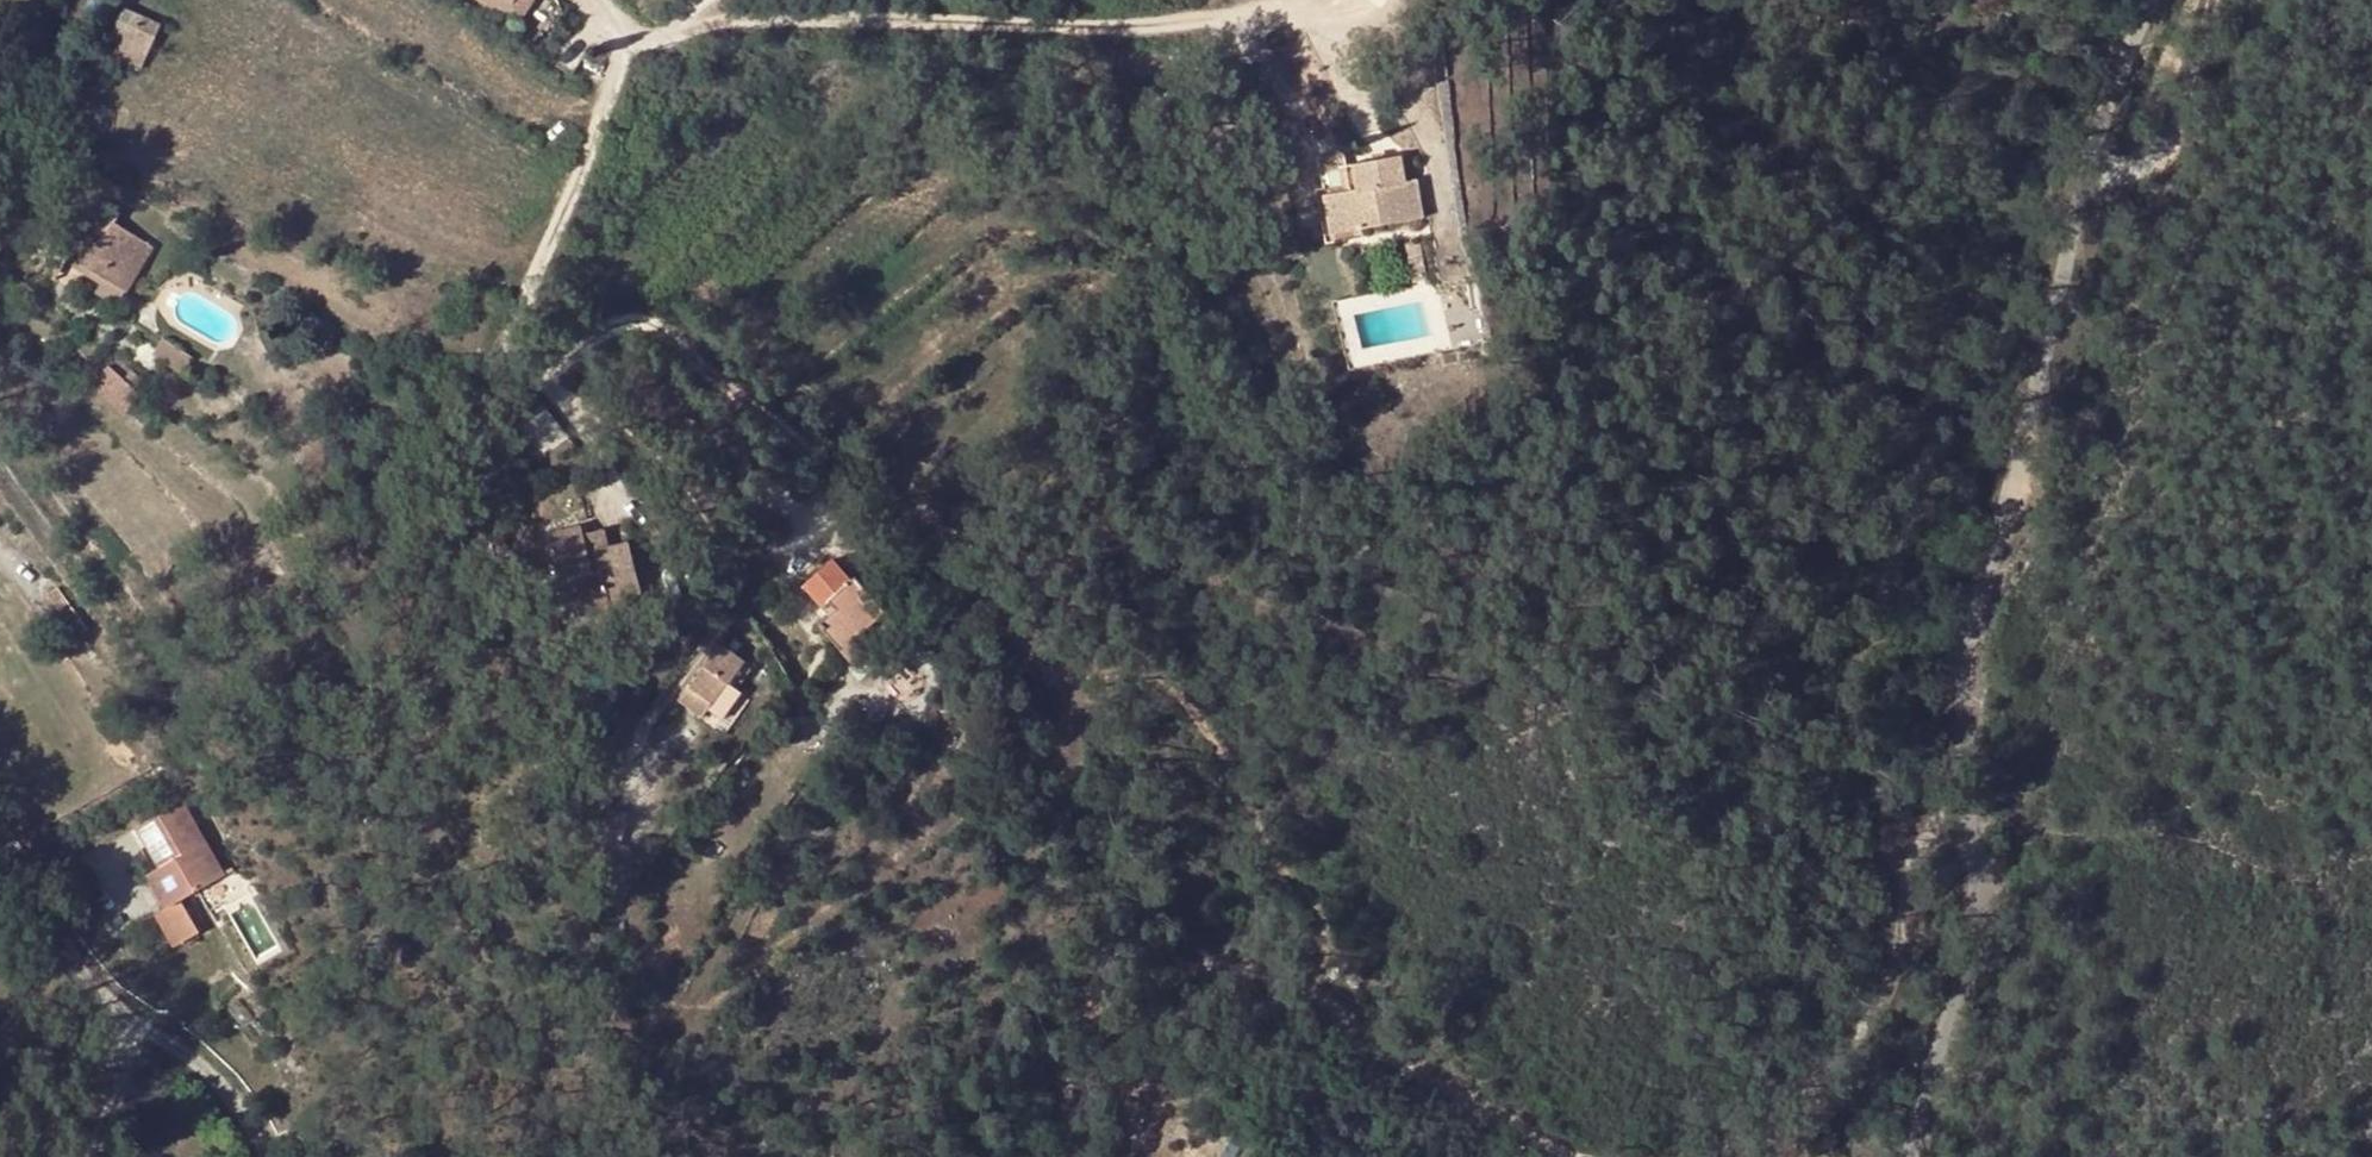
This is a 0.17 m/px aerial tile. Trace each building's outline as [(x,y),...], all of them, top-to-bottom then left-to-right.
[(507,0),(477,0),(517,27),(535,0),(514,0),(512,3),(507,0)] [(110,38),(122,44),(146,55),(159,26),(123,9),(110,38)] [(551,42),(542,57),(571,75),(583,61),(551,42)] [(139,70),(146,55),(122,44),(115,59),(139,70)] [(1344,155),(1318,160),(1331,234),(1423,218),(1416,182),(1405,183),(1399,157),(1346,167),(1344,155)] [(85,224),(96,231),(104,236),(112,223),(114,224),(119,215),(98,202),(85,224)] [(154,247),(114,224),(112,223),(104,236),(96,231),(92,237),(89,236),(85,244),(75,237),(64,254),(108,281),(128,293),(154,247)] [(120,307),(128,293),(108,281),(100,295),(120,307)] [(116,357),(107,368),(142,397),(151,386),(116,357)] [(107,368),(91,388),(125,416),(142,397),(107,368)] [(534,406),(510,427),(538,458),(564,436),(534,406)] [(560,585),(577,581),(568,547),(584,543),(588,554),(608,548),(604,531),(583,536),(581,528),(548,536),(560,585)] [(584,543),(568,547),(577,581),(586,616),(617,608),(614,596),(641,589),(628,543),(608,548),(588,554),(584,543)] [(805,587),(824,608),(829,602),(851,582),(832,560),(805,587)] [(851,660),(868,645),(860,636),(868,628),(876,637),(884,645),(903,628),(856,578),(851,582),(829,602),(837,610),(830,615),(820,626),(851,660)] [(614,596),(617,608),(644,600),(641,589),(614,596)] [(829,602),(824,608),(830,615),(837,610),(829,602)] [(860,636),(868,645),(876,637),(868,628),(860,636)] [(704,667),(726,684),(729,686),(744,664),(720,646),(704,667)] [(753,670),(744,664),(729,686),(738,692),(753,670)] [(711,705),(726,684),(704,667),(687,688),(711,705)] [(182,804),(138,830),(160,868),(146,876),(165,909),(160,912),(179,942),(197,932),(179,901),(223,876),(182,804)] [(171,947),(179,942),(160,912),(153,916),(171,947)]
